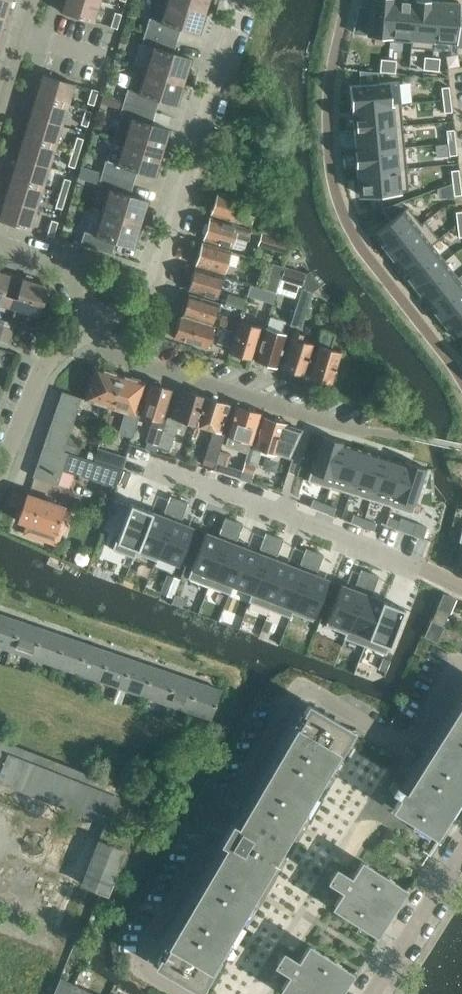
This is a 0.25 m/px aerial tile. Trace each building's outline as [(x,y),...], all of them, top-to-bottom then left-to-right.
[(6,17),(11,0),(0,0),(0,16),(6,17)] [(99,0),(64,0),(60,11),(94,21),(100,0),(99,0)] [(145,30),(177,40),(180,28),(196,33),(199,24),(203,25),(207,10),(173,0),(156,0),(151,18),(149,18),(145,30)] [(207,10),(210,0),(173,0),(207,10)] [(368,34),(389,35),(389,40),(390,40),(393,0),(371,0),(368,34)] [(390,40),(411,42),(410,47),(411,47),(415,0),(393,0),(390,40)] [(411,47),(433,49),(437,0),(434,0),(415,0),(411,47)] [(437,0),(433,49),(434,49),(434,39),(456,41),(459,2),(437,0)] [(110,26),(117,28),(121,14),(115,12),(110,26)] [(152,47),(145,69),(185,81),(190,67),(186,65),(189,57),(173,52),(177,40),(145,30),(141,44),(152,47)] [(424,56),(423,69),(432,70),(433,57),(424,56)] [(381,58),(380,71),(387,72),(388,59),(381,58)] [(388,59),(387,72),(395,72),(396,60),(388,59)] [(127,89),(123,101),(155,111),(159,99),(175,104),(177,95),(181,96),(185,81),(145,69),(136,66),(129,89),(127,89)] [(40,85),(37,95),(68,104),(75,83),(41,73),(38,85),(40,85)] [(398,80),(349,85),(351,107),(400,102),(398,80)] [(449,86),(441,87),(443,99),(450,98),(449,86)] [(87,103),(93,105),(98,90),(91,88),(87,103)] [(32,104),(28,115),(62,125),(68,104),(37,95),(34,104),(32,104)] [(110,98),(102,96),(100,103),(108,105),(110,98)] [(450,98),(443,99),(444,112),(452,111),(450,98)] [(114,138),(123,141),(123,140),(164,153),(168,138),(165,137),(167,128),(151,123),(155,111),(123,101),(119,114),(121,115),(114,138)] [(400,102),(351,107),(352,108),(354,129),(402,124),(400,102)] [(80,124),(87,126),(91,111),(85,109),(80,124)] [(27,127),(25,136),(56,146),(62,125),(28,115),(25,126),(27,127)] [(402,124),(354,129),(356,150),(404,146),(402,124)] [(454,129),(446,130),(448,142),(455,141),(454,129)] [(19,145),(16,156),(49,166),(56,146),(25,136),(22,146),(19,145)] [(76,136),(72,151),(79,153),(83,138),(76,136)] [(106,160),(102,173),(133,182),(137,170),(153,175),(155,167),(159,168),(164,153),(123,140),(123,141),(116,163),(106,160)] [(455,141),(448,142),(449,155),(457,154),(455,141)] [(404,146),(356,150),(358,172),(406,168),(405,158),(404,146)] [(79,153),(72,151),(68,165),(74,167),(79,153)] [(15,168),(12,178),(43,187),(49,166),(16,156),(12,167),(15,168)] [(406,168),(358,172),(360,195),(408,190),(406,168)] [(458,169),(451,170),(452,182),(460,182),(458,169)] [(108,188),(101,211),(142,224),(146,209),(143,208),(146,199),(130,194),(133,182),(102,173),(98,185),(108,188)] [(7,186),(3,198),(37,208),(43,187),(12,178),(9,187),(7,186)] [(64,178),(59,192),(66,194),(70,180),(64,178)] [(248,191),(272,192),(272,179),(248,178),(248,191)] [(460,182),(452,182),(454,195),(461,194),(460,182)] [(66,194),(59,192),(55,207),(62,209),(66,194)] [(211,213),(250,225),(253,215),(242,211),(245,200),(217,192),(211,213)] [(3,198),(0,208),(0,220),(30,229),(37,208),(3,198)] [(407,206),(373,233),(387,251),(421,223),(407,206)] [(142,224),(101,211),(94,234),(84,231),(80,244),(111,254),(115,241),(131,246),(134,238),(137,239),(142,224)] [(210,217),(203,238),(232,247),(235,236),(247,239),(250,229),(210,217)] [(47,234),(53,236),(58,221),(51,220),(47,234)] [(421,223),(387,251),(400,268),(433,242),(439,238),(425,220),(421,223)] [(259,231),(289,239),(285,228),(261,222),(259,231)] [(262,233),(259,244),(293,254),(290,241),(262,233)] [(202,242),(196,264),(224,272),(230,250),(202,242)] [(433,242),(400,268),(413,285),(446,259),(433,242)] [(446,259),(413,285),(427,302),(459,277),(446,259)] [(283,266),(271,262),(264,288),(275,292),(283,266)] [(281,279),(302,285),(306,272),(286,266),(281,279)] [(194,267),(188,289),(216,297),(223,276),(194,267)] [(6,306),(10,295),(3,293),(10,273),(0,270),(0,304),(6,306)] [(10,295),(6,306),(38,316),(48,285),(22,277),(16,297),(10,295)] [(427,302),(440,319),(461,301),(461,281),(459,277),(427,302)] [(250,284),(247,294),(268,301),(271,291),(250,284)] [(301,287),(294,311),(290,324),(300,327),(311,290),(301,287)] [(189,293),(186,303),(184,302),(181,312),(183,313),(182,315),(211,324),(217,302),(189,293)] [(232,296),(229,304),(242,309),(245,301),(232,296)] [(440,319),(454,336),(461,330),(461,301),(440,319)] [(325,306),(321,319),(330,321),(334,308),(325,306)] [(260,327),(264,327),(266,322),(265,322),(269,309),(261,307),(257,319),(255,319),(253,325),(239,320),(229,351),(232,352),(234,355),(238,356),(241,355),(251,358),(260,327)] [(180,315),(173,337),(207,347),(214,325),(180,315)] [(233,330),(235,331),(237,323),(225,320),(223,328),(226,328),(233,330)] [(264,327),(255,359),(257,360),(259,363),(264,364),(267,363),(277,366),(282,348),(287,334),(264,327)] [(226,328),(222,342),(230,344),(233,330),(226,328)] [(7,340),(9,331),(0,329),(0,338),(7,340)] [(304,374),(313,343),(300,339),(302,333),(292,330),(281,367),(291,370),(292,373),(297,374),(300,373),(304,374)] [(313,343),(317,344),(308,375),(317,378),(318,381),(324,383),(327,381),(331,382),(340,351),(329,348),(334,334),(322,330),(321,333),(317,331),(313,343)] [(85,399),(110,407),(120,373),(95,366),(85,399)] [(120,373),(110,407),(126,412),(120,431),(133,435),(139,415),(135,414),(145,381),(120,373)] [(147,441),(158,444),(165,421),(162,420),(171,389),(161,386),(161,385),(159,382),(155,380),(152,382),(151,383),(149,382),(139,414),(153,418),(147,441)] [(176,418),(196,425),(205,396),(180,388),(171,416),(167,415),(158,444),(167,447),(176,418)] [(61,392),(58,402),(77,408),(81,397),(61,392)] [(205,396),(196,425),(215,431),(213,439),(210,439),(204,458),(216,462),(225,433),(221,432),(230,404),(205,396)] [(58,402),(54,412),(74,419),(77,408),(58,402)] [(229,435),(227,443),(236,446),(234,454),(245,457),(250,442),(251,442),(260,413),(236,406),(227,435),(229,435)] [(54,412),(51,423),(70,429),(74,419),(54,412)] [(273,419),(263,416),(254,445),(249,444),(245,459),(242,470),(252,473),(255,462),(261,448),(276,453),(285,424),(285,423),(282,422),(281,419),(275,418),(273,419)] [(51,423),(47,433),(48,433),(67,440),(69,434),(70,429),(51,423)] [(302,430),(285,424),(276,453),(286,456),(302,430)] [(44,444),(63,450),(67,440),(48,433),(44,444)] [(63,450),(68,452),(77,455),(83,439),(69,434),(67,440),(63,450)] [(321,435),(307,480),(330,487),(330,486),(344,442),(321,435)] [(344,442),(330,486),(350,493),(363,449),(344,442)] [(68,452),(63,450),(44,444),(33,476),(57,484),(62,469),(116,487),(121,470),(77,455),(68,452)] [(93,459),(121,469),(125,457),(98,447),(95,453),(93,459)] [(363,449),(350,493),(371,499),(384,455),(363,449)] [(89,451),(86,457),(93,460),(93,459),(95,453),(89,451)] [(216,462),(230,466),(233,458),(218,453),(216,462)] [(384,455),(371,499),(390,505),(404,461),(384,455)] [(390,505),(390,506),(412,513),(426,467),(404,460),(404,461),(390,505)] [(123,470),(119,481),(126,484),(131,473),(123,470)] [(13,491),(8,505),(21,509),(26,495),(13,491)] [(17,520),(27,523),(23,533),(56,544),(61,530),(57,529),(64,506),(27,493),(26,495),(21,509),(17,520)] [(151,510),(136,552),(156,560),(158,556),(171,518),(178,498),(170,495),(164,511),(165,511),(164,512),(163,515),(151,510)] [(171,518),(158,556),(178,563),(192,526),(179,521),(180,517),(181,517),(187,502),(178,498),(171,518)] [(113,499),(110,509),(117,511),(121,502),(113,499)] [(130,502),(112,548),(134,557),(136,552),(151,510),(130,502)] [(93,506),(89,518),(101,522),(104,510),(93,506)] [(205,531),(187,577),(209,585),(226,539),(234,520),(225,516),(219,532),(220,532),(219,534),(218,536),(205,531)] [(226,539),(209,585),(229,593),(246,547),(234,542),(236,538),(237,539),(243,523),(234,520),(226,539)] [(416,522),(411,533),(423,538),(427,526),(416,522)] [(453,572),(461,574),(461,526),(458,541),(460,542),(453,572)] [(246,547),(229,593),(230,594),(233,585),(251,592),(248,601),(249,601),(267,555),(274,535),(265,532),(259,547),(260,548),(260,549),(259,552),(246,547)] [(267,555),(249,601),(269,609),(287,562),(275,558),(276,554),(277,554),(283,539),(274,535),(267,555)] [(287,562),(269,609),(289,616),(307,570),(314,551),(306,547),(300,563),(301,563),(300,564),(299,567),(287,562)] [(307,570),(289,616),(290,617),(292,612),(303,617),(312,620),(328,578),(315,573),(316,569),(317,569),(323,554),(314,551),(307,570)] [(327,621),(325,625),(345,633),(344,637),(344,638),(362,591),(370,572),(361,568),(355,584),(356,584),(355,586),(354,588),(341,583),(327,621)] [(362,591),(344,638),(365,646),(383,599),(370,594),(372,590),(373,591),(379,575),(370,572),(362,591)] [(440,609),(450,613),(456,598),(444,593),(437,608),(440,609)] [(383,599),(365,646),(386,653),(404,607),(383,599)] [(437,608),(432,621),(438,624),(443,627),(450,613),(440,609),(437,608)] [(10,650),(20,620),(0,614),(0,646),(10,650)] [(10,650),(32,657),(42,628),(20,620),(10,650)] [(425,636),(436,641),(443,627),(438,624),(432,621),(425,636)] [(32,657),(54,665),(64,636),(42,628),(32,657)] [(54,665),(77,673),(87,643),(64,636),(54,665)] [(77,673),(99,680),(109,651),(87,643),(77,673)] [(99,680),(121,688),(131,659),(109,651),(99,680)] [(382,657),(378,668),(385,671),(390,660),(382,657)] [(121,688),(144,696),(154,666),(131,659),(121,688)] [(144,696),(166,703),(176,674),(154,666),(144,696)] [(166,703),(188,711),(198,682),(176,674),(166,703)] [(198,682),(188,711),(211,719),(221,689),(198,682)] [(401,787),(394,782),(390,788),(401,795),(394,806),(417,820),(434,831),(434,832),(441,836),(461,802),(461,701),(406,790),(401,787)] [(308,704),(161,954),(156,962),(202,989),(200,992),(201,993),(286,848),(356,727),(355,727),(353,730),(308,704)] [(3,767),(0,773),(0,781),(106,822),(99,840),(98,840),(81,883),(100,890),(106,893),(123,850),(108,844),(120,813),(144,823),(153,800),(0,740),(0,766),(3,767)] [(336,868),(329,879),(344,888),(336,900),(334,904),(378,932),(376,936),(377,937),(379,933),(409,886),(408,885),(406,889),(361,861),(354,872),(351,877),(336,868)] [(301,956),(298,961),(283,952),(276,962),(291,972),(281,988),(290,993),(341,993),(356,970),(355,969),(353,973),(339,964),(308,945),(301,956)] [(61,977),(54,993),(95,993),(61,977)]
